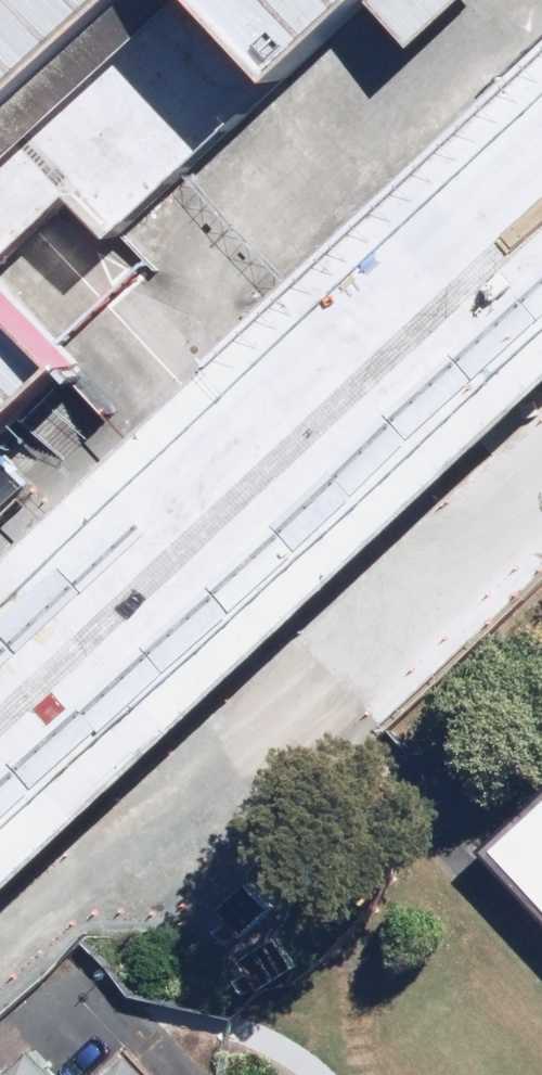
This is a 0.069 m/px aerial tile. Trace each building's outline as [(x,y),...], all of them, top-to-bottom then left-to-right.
[(110,0),(0,0),(0,103),(110,0)] [(282,89),(379,0),(199,0),(282,89)] [(69,361),(0,288),(0,426),(69,361)] [(481,843),(541,909),(541,786),(481,843)] [(121,1060),(104,1074),(136,1074),(121,1060)]
